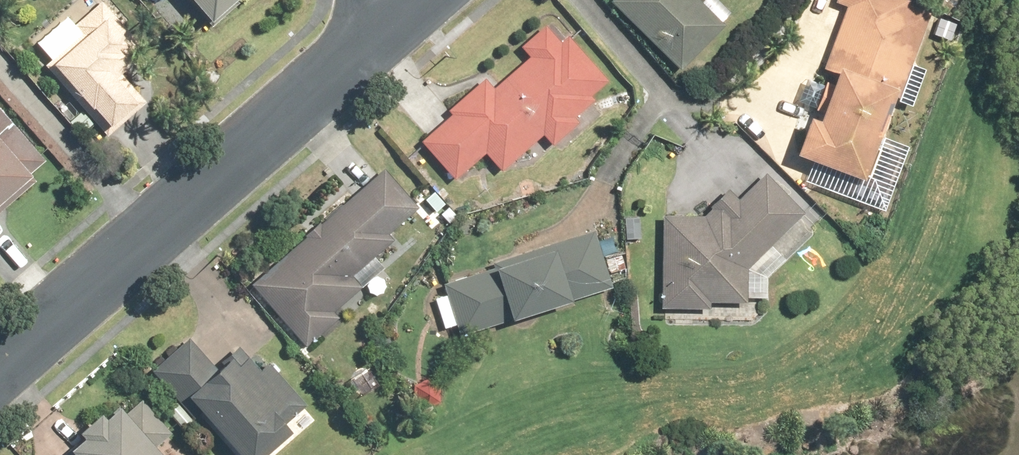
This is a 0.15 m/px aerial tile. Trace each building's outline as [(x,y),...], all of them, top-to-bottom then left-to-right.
[(36,45),(114,137),(154,103),(131,75),(154,55),(107,0),(90,0),(36,45)] [(210,32),(248,0),(182,0),(210,32)] [(676,79),(760,0),(601,0),(676,79)] [(787,170),(858,195),(891,102),(898,104),(932,8),(910,0),(835,0),(832,9),(842,13),(820,77),(830,80),(813,128),(803,125),(787,170)] [(516,55),(410,144),(448,190),(480,163),(497,182),(544,142),(551,150),(613,99),(548,22),(513,51),(516,55)] [(51,168),(0,107),(0,211),(51,168)] [(379,170),(242,287),(297,350),(368,289),(360,279),(425,223),(379,170)] [(731,192),(708,215),(653,217),(656,315),(771,311),(769,260),(812,216),(768,173),(740,201),(731,192)] [(588,234),(433,292),(454,348),(609,290),(588,234)] [(153,369),(230,454),(264,454),(312,412),(250,344),(224,367),(194,333),(153,369)] [(139,390),(66,454),(198,454),(139,390)]
